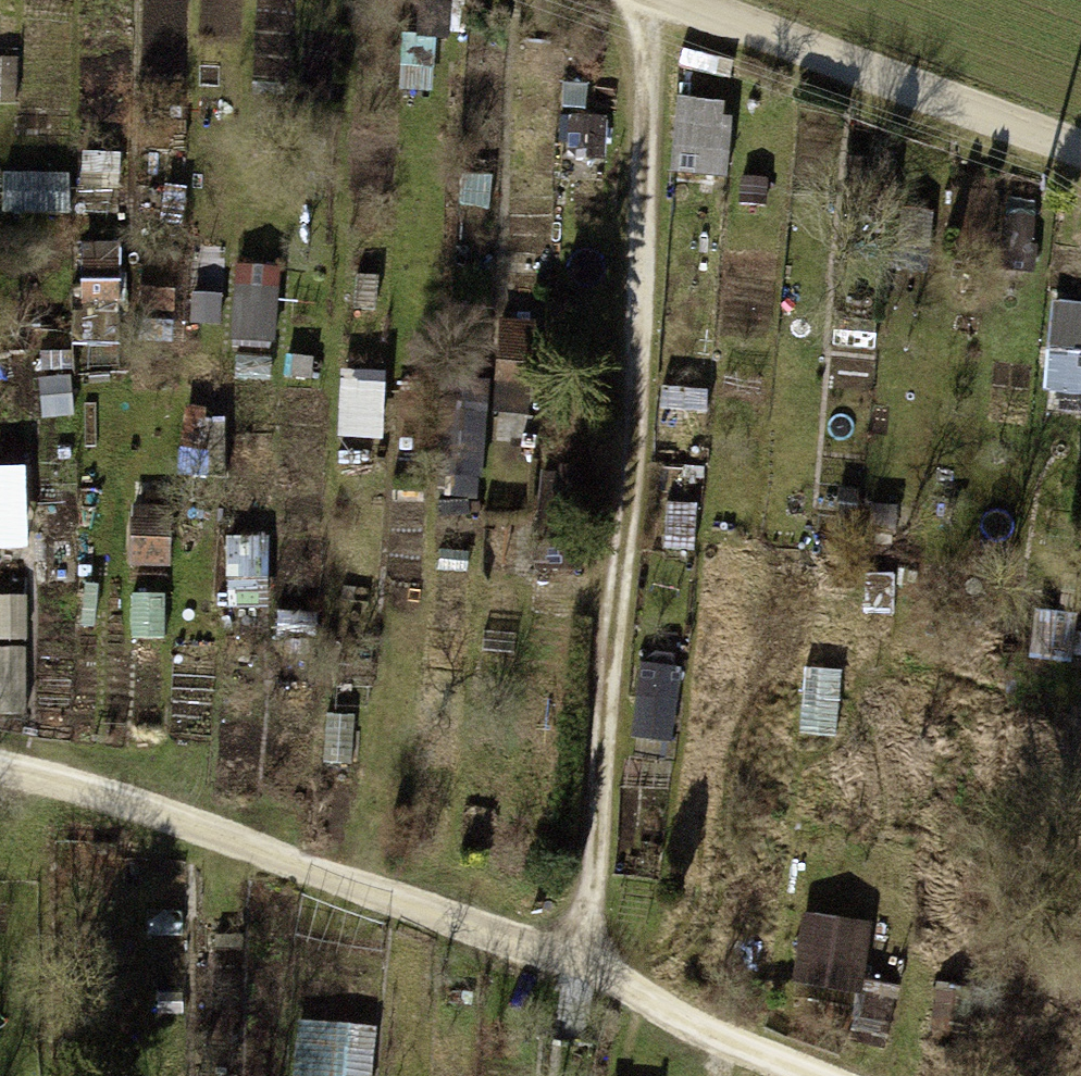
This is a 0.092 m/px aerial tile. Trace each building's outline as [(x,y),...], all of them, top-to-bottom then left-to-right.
[(680,179),(734,179),(735,103),(680,103),(680,179)] [(9,174),(8,207),(72,210),(73,176),(9,174)] [(82,239),(80,345),(125,346),(127,240),(82,239)] [(239,273),(242,345),(282,343),(279,271),(239,273)] [(1055,301),(1054,396),(1080,396),(1080,302),(1055,301)] [(489,383),(541,379),(536,323),(484,327),(489,383)] [(389,444),(389,379),(345,379),(345,444),(389,444)] [(455,404),(453,509),(487,509),(489,405),(455,404)] [(24,516),(44,590),(94,576),(75,503),(24,516)] [(274,538),(232,538),(232,611),(273,611),(274,538)] [(29,647),(33,600),(0,597),(0,645),(29,647)] [(0,650),(0,717),(32,717),(32,650),(0,650)] [(635,735),(673,744),(689,677),(650,668),(635,735)] [(870,995),(876,923),(803,917),(797,988),(870,995)] [(380,1022),(299,1023),(299,1075),(380,1075),(380,1022)]
